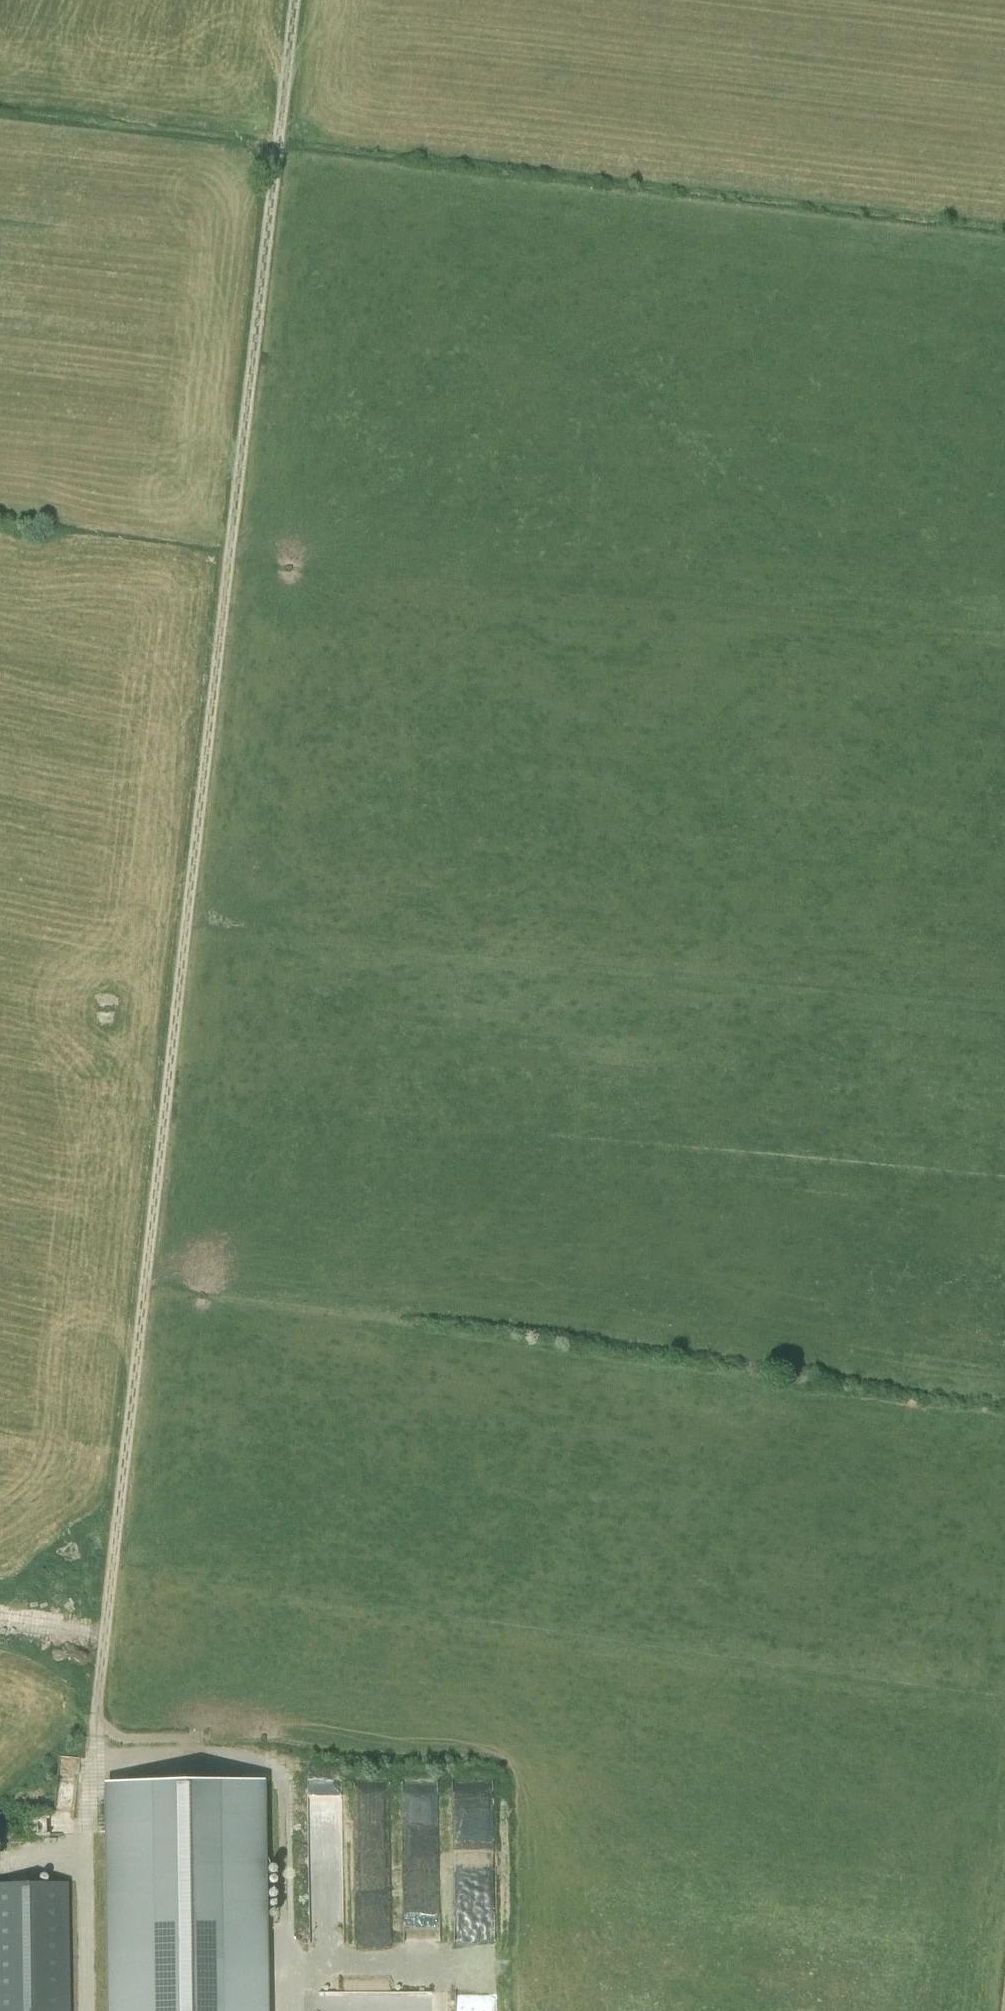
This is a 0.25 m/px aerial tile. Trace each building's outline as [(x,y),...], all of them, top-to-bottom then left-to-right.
[(338,1780),(307,1781),(308,1878),(341,1878),(341,1859),(322,1859),(321,1854),(339,1854),(338,1780)] [(262,1781),(107,1784),(110,2010),(265,2010),(262,1781)] [(492,1785),(454,1786),(456,1846),(494,1845),(492,1785)] [(69,1882),(0,1883),(0,2010),(71,2010),(69,1882)] [(431,1989),(316,1988),(316,2010),(431,2010),(431,1989)]
